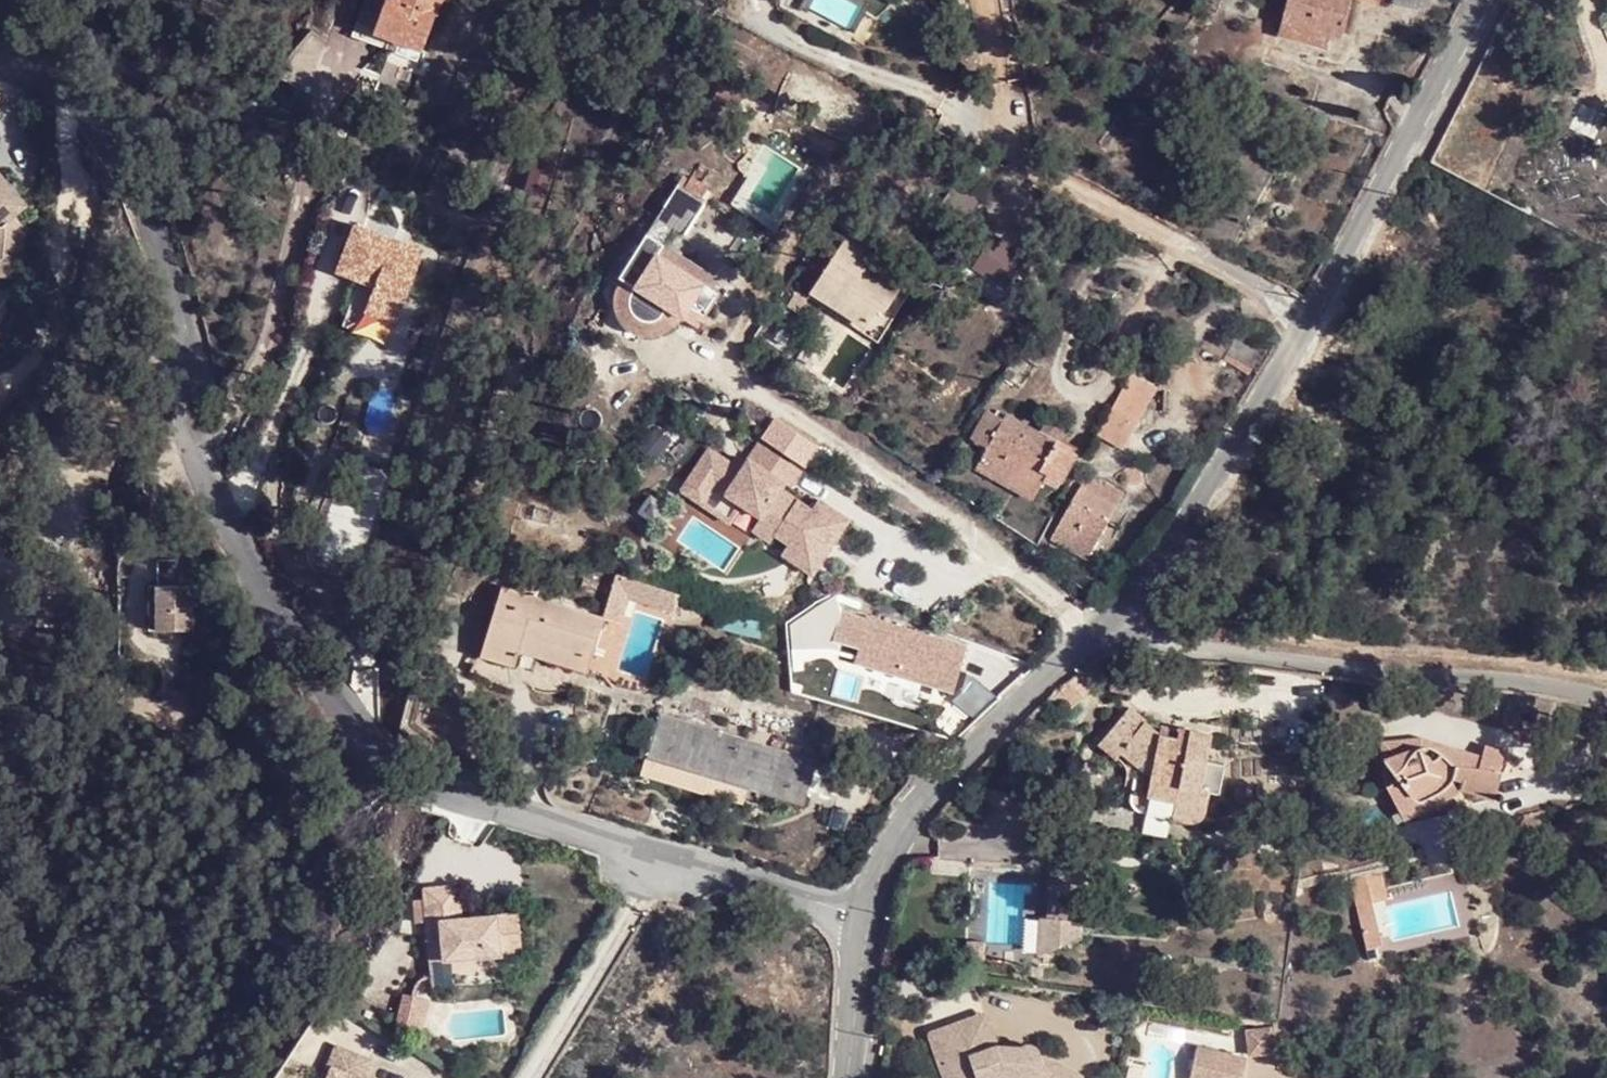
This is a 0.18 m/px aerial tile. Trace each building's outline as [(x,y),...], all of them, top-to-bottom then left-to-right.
[(423,40),(438,0),(362,0),(349,35),(380,46),(385,35),(400,41),(403,32),(423,40)] [(1280,31),(1328,45),(1331,32),(1343,35),(1353,0),(1289,0),(1280,31)] [(400,41),(419,48),(423,40),(403,32),(400,41)] [(20,273),(29,203),(0,169),(0,271),(20,273)] [(656,211),(674,223),(684,230),(706,197),(677,178),(656,211)] [(938,203),(965,221),(982,196),(955,178),(938,203)] [(344,320),(366,327),(370,315),(396,323),(422,240),(349,217),(334,266),(359,274),(344,320)] [(809,289),(862,326),(881,297),(888,302),(900,283),(866,260),(877,244),(850,226),(809,289)] [(995,229),(972,260),(1002,283),(1025,252),(995,229)] [(685,305),(698,314),(707,299),(699,294),(705,284),(696,278),(695,280),(677,268),(672,278),(648,261),(654,253),(655,251),(637,240),(616,274),(630,283),(628,284),(625,288),(624,292),(623,297),(623,302),(625,309),(629,314),(633,318),(639,321),(646,321),(653,319),(658,317),(661,313),(664,309),(665,306),(679,315),(685,305)] [(672,278),(677,268),(654,253),(648,261),(672,278)] [(957,275),(1002,304),(1011,289),(967,260),(957,275)] [(679,315),(692,323),(698,314),(685,305),(679,315)] [(1100,426),(1126,440),(1149,401),(1124,386),(1100,426)] [(986,448),(1043,479),(1049,468),(1063,476),(1081,442),(1043,422),(1010,405),(1007,409),(992,400),(976,431),(991,439),(986,448)] [(1043,422),(1081,442),(1083,436),(1063,426),(1066,419),(1050,410),(1043,422)] [(816,571),(846,512),(782,480),(786,472),(741,450),(738,457),(704,440),(678,490),(782,543),(777,552),(816,571)] [(1043,479),(986,448),(980,459),(1038,489),(1043,479)] [(1056,522),(1090,546),(1128,489),(1109,477),(1108,478),(1093,468),(1056,522)] [(191,574),(191,557),(154,557),(154,574),(191,574)] [(676,609),(682,590),(617,572),(603,617),(623,624),(632,596),(676,609)] [(514,665),(514,663),(518,648),(524,633),(592,655),(603,617),(501,585),(481,653),(514,665)] [(192,589),(157,588),(157,634),(192,633),(192,589)] [(856,661),(952,689),(959,667),(964,649),(965,645),(869,616),(856,661)] [(587,670),(592,655),(524,633),(518,648),(587,670)] [(830,636),(825,649),(852,659),(857,646),(830,636)] [(655,711),(641,753),(803,800),(816,758),(655,711)] [(1117,716),(1086,754),(1102,768),(1114,754),(1126,765),(1139,768),(1129,825),(1185,838),(1193,800),(1188,799),(1200,747),(1167,742),(1169,752),(1151,752),(1131,732),(1135,729),(1117,716)] [(1380,798),(1398,823),(1438,799),(1435,796),(1450,786),(1462,788),(1461,800),(1493,806),(1499,784),(1492,782),(1501,757),(1480,752),(1478,764),(1439,755),(1431,769),(1411,755),(1414,748),(1377,751),(1379,774),(1393,790),(1380,798)] [(1439,755),(1414,748),(1411,755),(1431,769),(1439,755)] [(978,783),(973,825),(1021,832),(1025,789),(978,783)] [(1438,799),(1398,823),(1406,833),(1460,803),(1461,800),(1462,788),(1450,786),(1435,796),(1438,799)] [(1080,864),(1041,864),(1041,938),(1080,938),(1080,864)] [(1379,945),(1375,898),(1385,897),(1383,870),(1352,873),(1359,946),(1379,945)] [(452,886),(416,889),(424,964),(496,957),(495,954),(517,953),(513,915),(455,920),(452,886)] [(981,1018),(969,1022),(984,1057),(1019,1059),(1018,1047),(991,1045),(981,1018)] [(943,1071),(952,1067),(960,1077),(1085,1077),(1087,1073),(1041,1052),(1042,1047),(1040,1041),(1034,1038),(1028,1035),(1023,1037),(1020,1042),(1018,1047),(1019,1059),(984,1057),(969,1022),(931,1040),(943,1071)] [(1198,1045),(1191,1077),(1245,1077),(1249,1056),(1198,1045)] [(378,1061),(344,1046),(333,1067),(338,1068),(334,1077),(370,1077),(378,1061)] [(943,1071),(945,1077),(960,1077),(952,1067),(943,1071)]
